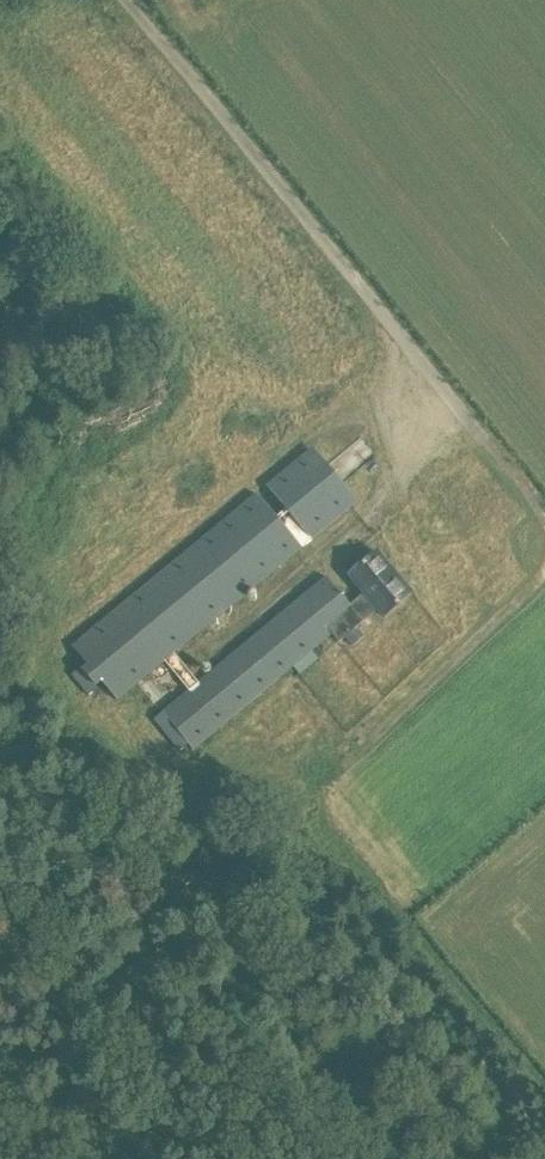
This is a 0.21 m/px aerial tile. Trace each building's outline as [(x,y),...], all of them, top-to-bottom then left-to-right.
[(338,483),(374,455),(361,438),(325,466),(338,483)] [(312,540),(350,507),(353,504),(308,451),(266,486),(286,510),(276,518),(256,495),(74,650),(119,703),(137,688),(157,713),(160,710),(195,751),(293,668),(313,652),(333,634),(340,642),(379,609),(385,616),(412,593),(377,552),(350,576),(347,573),(333,585),(326,577),(200,685),(175,656),(301,548),(282,525),(292,517),(312,540)] [(357,629),(346,638),(353,647),(364,637),(357,629)] [(293,668),(299,675),(319,659),(313,652),(293,668)]
